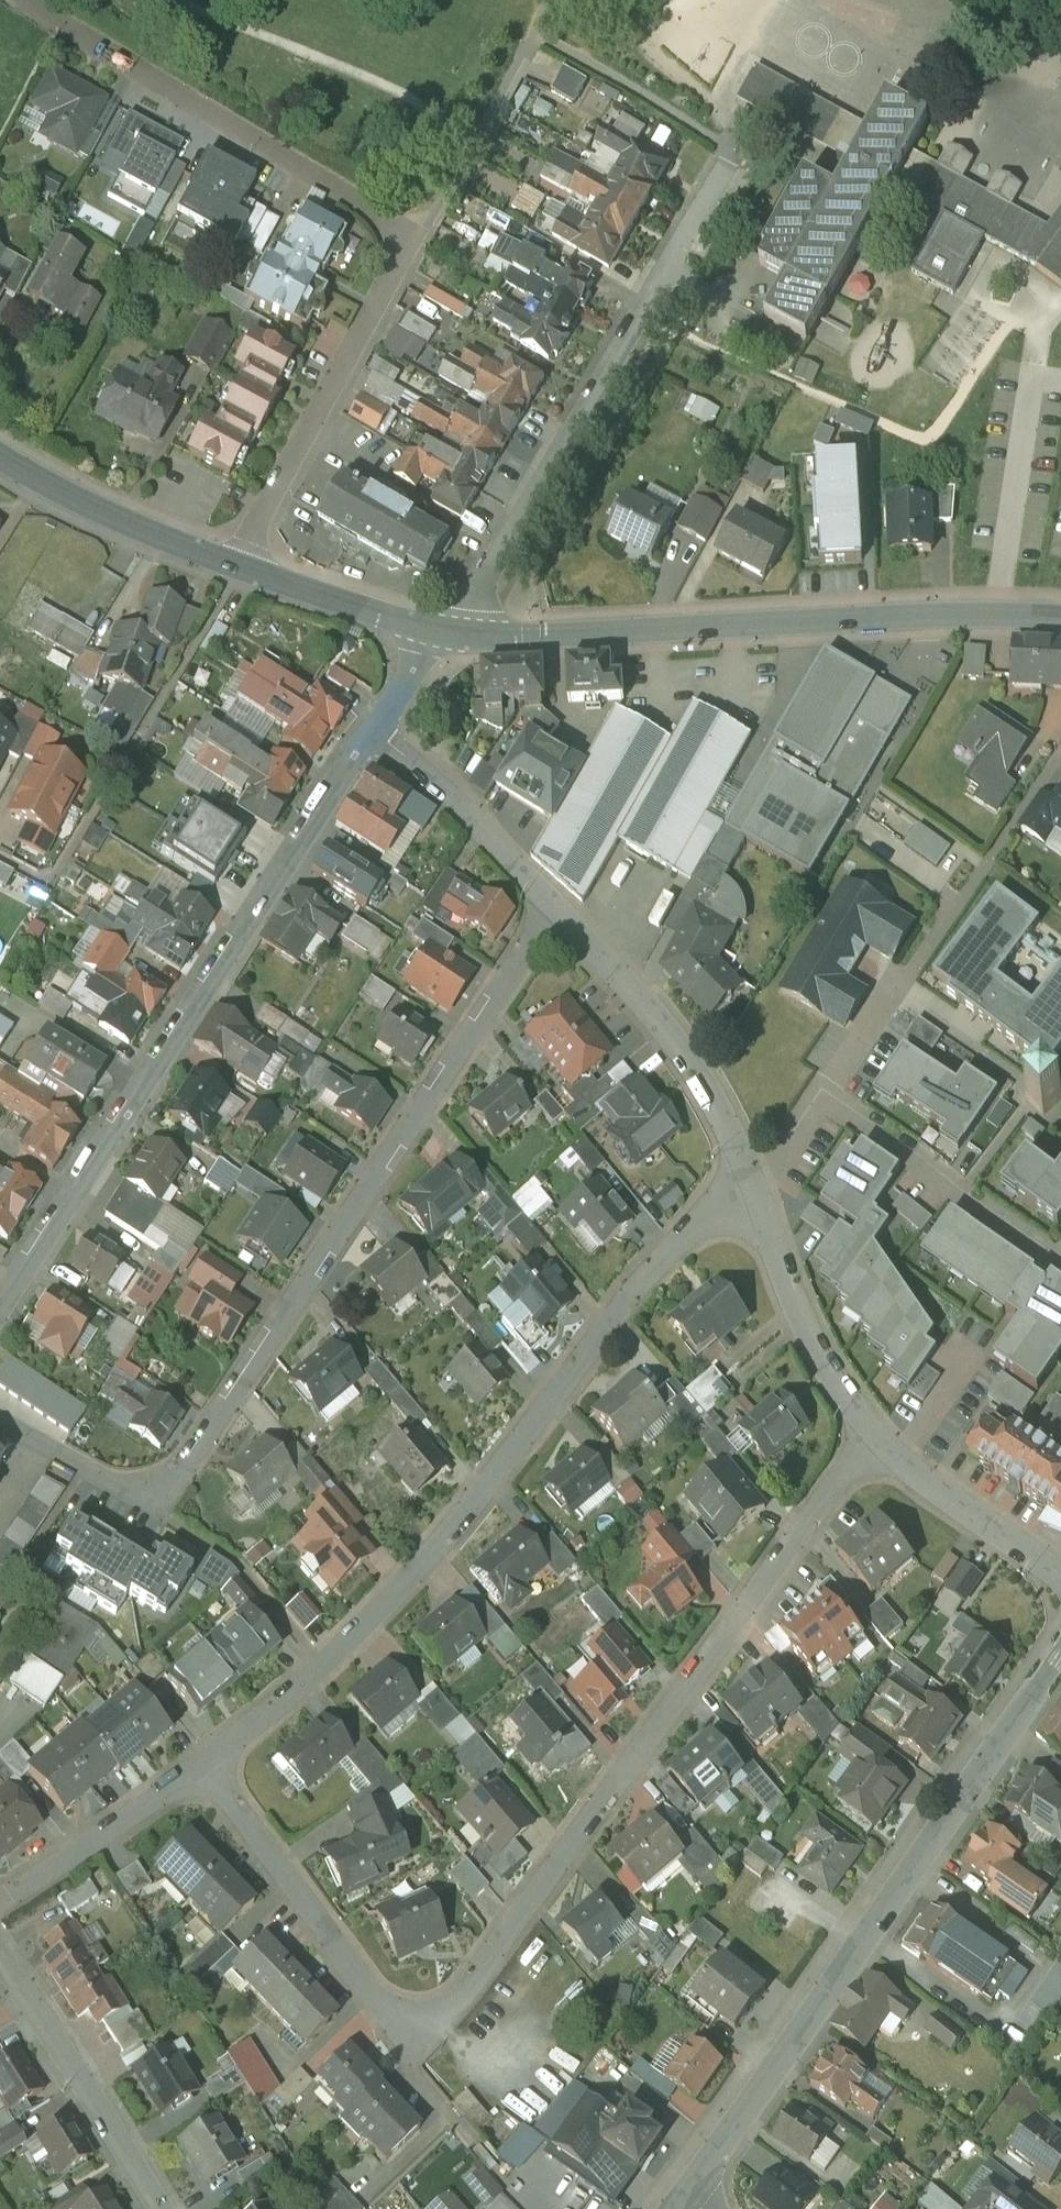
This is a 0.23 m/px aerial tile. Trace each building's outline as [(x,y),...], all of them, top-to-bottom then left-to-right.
[(103,102),(51,74),(34,107),(52,116),(41,136),(43,137),(43,138),(75,155),(75,154),(88,130),(103,102)] [(828,110),(763,75),(747,105),(852,164),(836,193),(806,177),(765,251),(768,253),(761,266),(788,280),(765,318),(807,341),(831,296),(892,186),(943,215),(911,272),(954,296),(986,239),(1037,268),(1060,286),(1060,211),(1048,229),(1012,208),(1024,188),(999,174),(987,194),(963,181),(975,160),(950,147),(938,167),(911,152),(927,122),(888,100),(869,133),(828,110)] [(176,141),(129,116),(112,147),(138,161),(126,182),(119,178),(108,198),(144,218),(157,193),(173,163),(166,160),(176,141)] [(645,132),(622,118),(612,135),(604,130),(596,144),(624,161),(618,172),(654,193),(669,168),(635,149),(645,132)] [(102,138),(88,130),(75,154),(89,162),(102,138)] [(594,139),(583,133),(575,145),(586,152),(594,139)] [(585,171),(555,154),(548,166),(578,183),(585,171)] [(173,163),(157,193),(169,199),(185,170),(173,163)] [(234,183),(204,166),(181,208),(200,218),(196,226),(234,247),(237,241),(243,230),(232,224),(243,203),(228,194),(234,183)] [(578,183),(548,166),(541,178),(571,195),(578,183)] [(605,183),(585,171),(578,183),(603,198),(608,190),(603,187),(605,183)] [(654,193),(618,172),(608,190),(603,198),(639,219),(654,193)] [(60,185),(44,177),(38,189),(54,197),(60,185)] [(603,198),(578,183),(571,195),(591,207),(593,202),(598,205),(603,198)] [(546,200),(525,188),(513,209),(534,222),(546,200)] [(323,199),(311,192),(301,211),(314,218),(323,199)] [(639,219),(603,198),(598,205),(588,223),(624,245),(639,219)] [(266,215),(243,203),(232,224),(243,230),(237,241),(248,247),(266,215)] [(301,211),(279,252),(280,252),(274,264),(265,259),(243,299),(242,299),(254,305),(270,315),(271,313),(278,317),(278,318),(304,333),(327,293),(311,284),(317,273),(323,276),(345,235),(314,218),(301,211)] [(588,223),(568,212),(553,238),(610,270),(624,245),(588,223)] [(525,250),(503,238),(492,258),(506,266),(514,271),(525,250)] [(81,257),(58,244),(28,299),(63,317),(58,327),(78,338),(98,301),(67,284),(81,257)] [(592,279),(568,266),(567,268),(565,267),(563,270),(565,271),(562,277),(545,267),(547,262),(525,250),(514,271),(534,283),(579,309),(585,312),(593,298),(588,296),(594,284),(591,282),(592,279)] [(0,290),(0,291),(14,298),(31,267),(16,259),(4,282),(0,290)] [(514,271),(506,266),(498,280),(526,296),(527,295),(527,294),(534,283),(514,271)] [(579,309),(534,283),(527,294),(527,295),(541,303),(543,299),(548,301),(537,320),(569,339),(581,319),(576,316),(579,309)] [(243,299),(226,290),(220,301),(244,316),(247,317),(254,305),(242,299),(243,299)] [(222,309),(209,301),(204,311),(216,319),(222,309)] [(537,320),(506,302),(494,323),(525,340),(537,320)] [(436,331),(407,314),(398,330),(427,347),(436,331)] [(247,317),(244,316),(236,330),(251,338),(261,343),(268,330),(247,317)] [(569,339),(537,320),(525,340),(522,345),(549,361),(553,354),(557,356),(556,358),(557,359),(569,339)] [(231,339),(205,325),(186,359),(212,374),(231,339)] [(261,343),(251,338),(234,369),(245,374),(215,429),(204,424),(188,455),(229,477),(246,446),(247,447),(251,439),(255,441),(276,402),(272,400),(277,392),(276,391),(292,360),(261,343)] [(545,379),(516,361),(505,380),(499,377),(501,373),(488,366),(491,361),(472,349),(462,367),(480,377),(529,406),(545,379)] [(462,367),(450,360),(440,377),(471,395),(474,391),(472,390),(480,377),(462,367)] [(161,365),(146,393),(117,377),(97,415),(119,428),(122,423),(157,442),(175,408),(166,403),(181,375),(161,365)] [(405,393),(374,374),(365,388),(397,407),(405,393)] [(499,389),(480,377),(472,390),(474,391),(486,398),(488,395),(494,398),(499,389)] [(529,407),(499,389),(494,398),(487,411),(517,428),(529,407)] [(444,415),(423,403),(414,419),(446,437),(448,434),(447,433),(454,421),(444,415)] [(481,420),(451,403),(444,415),(454,421),(474,432),(481,420)] [(517,428),(487,411),(481,420),(474,432),(504,450),(517,428)] [(474,432),(454,421),(447,433),(448,434),(461,441),(464,438),(469,441),(471,438),(474,432)] [(504,450),(474,432),(471,438),(469,441),(461,454),(491,471),(504,450)] [(458,461),(417,438),(409,452),(429,464),(449,476),(458,461)] [(409,452),(394,477),(416,489),(424,477),(422,476),(429,464),(409,452)] [(491,471),(461,454),(458,461),(449,476),(479,493),(491,471)] [(776,472),(753,460),(741,483),(764,496),(776,472)] [(857,461),(815,464),(816,493),(814,494),(816,535),(819,535),(821,565),(862,562),(860,523),(862,523),(861,500),(859,500),(857,461)] [(449,476),(429,464),(422,476),(424,477),(436,484),(438,481),(444,484),(446,481),(449,476)] [(407,499),(351,467),(345,478),(401,511),(407,499)] [(449,476),(446,481),(444,484),(433,503),(463,520),(479,493),(449,476)] [(345,478),(325,511),(343,544),(362,556),(358,564),(366,568),(371,561),(390,572),(439,562),(442,555),(444,557),(452,543),(450,542),(451,540),(421,523),(427,511),(407,499),(401,511),(345,478)] [(884,501),(884,553),(934,553),(934,524),(953,522),(956,490),(927,491),(928,501),(884,501)] [(673,524),(628,500),(608,538),(626,547),(628,543),(654,557),(652,561),(653,561),(673,524)] [(711,509),(695,501),(680,530),(695,538),(711,509)] [(723,515),(711,509),(695,538),(707,545),(723,515)] [(786,544),(737,517),(717,554),(766,580),(786,544)] [(136,636),(118,629),(107,660),(100,679),(101,680),(119,686),(141,694),(151,665),(145,663),(152,643),(169,649),(183,609),(150,596),(136,636)] [(62,618),(41,606),(41,605),(27,630),(79,661),(84,652),(94,636),(62,618)] [(1017,643),(1014,684),(1060,687),(1060,645),(1017,643)] [(987,650),(966,649),(964,678),(985,680),(987,650)] [(107,660),(84,652),(79,661),(69,676),(99,687),(101,680),(100,679),(107,660)] [(912,703),(825,654),(724,829),(811,877),(912,703)] [(286,669),(264,656),(248,681),(296,711),(304,698),(305,696),(279,679),(286,669)] [(612,660),(568,662),(570,703),(624,701),(623,678),(612,679),(612,660)] [(544,663),(514,665),(515,702),(527,702),(527,711),(527,712),(543,711),(543,710),(543,701),(546,701),(544,663)] [(514,665),(483,666),(485,704),(487,704),(487,714),(504,713),(503,703),(515,702),(514,665)] [(356,682),(335,669),(328,680),(349,694),(356,682)] [(296,711),(248,681),(237,699),(265,718),(268,714),(286,726),(288,723),(294,726),(301,714),(296,711)] [(141,694),(119,686),(104,711),(122,722),(123,723),(141,694)] [(348,709),(317,689),(310,702),(304,698),(296,711),(329,732),(332,734),(348,709)] [(141,694),(123,723),(122,722),(121,724),(117,722),(106,739),(125,750),(154,703),(141,694)] [(616,710),(584,768),(554,820),(532,857),(584,904),(620,841),(693,883),(706,859),(717,839),(700,829),(752,738),(694,704),(672,741),(616,710)] [(179,714),(169,708),(160,723),(171,730),(179,714)] [(543,711),(527,712),(527,711),(529,734),(546,715),(543,710),(543,711)] [(1029,740),(985,710),(965,741),(979,751),(975,757),(977,758),(981,752),(989,757),(971,783),(982,790),(991,796),(1002,781),(1029,740)] [(329,732),(301,714),(294,726),(284,742),(312,760),(315,758),(318,754),(318,750),(329,732)] [(546,715),(529,734),(543,743),(560,727),(546,715)] [(160,723),(142,753),(155,760),(174,731),(171,730),(160,723)] [(241,754),(199,727),(190,742),(232,768),(241,754)] [(58,740),(38,729),(23,756),(37,763),(42,755),(48,758),(58,740)] [(0,731),(0,755),(10,736),(0,731)] [(554,820),(584,768),(543,743),(529,734),(497,785),(554,820)] [(232,768),(190,742),(182,755),(196,763),(194,766),(222,783),(232,768)] [(261,766),(241,754),(232,768),(257,784),(262,776),(257,772),(261,766)] [(48,758),(42,755),(37,763),(26,784),(68,806),(77,788),(74,787),(80,775),(48,758)] [(302,775),(274,757),(262,776),(257,784),(285,802),(302,775)] [(257,784),(232,768),(222,783),(241,796),(245,790),(251,793),(257,784)] [(436,813),(372,771),(351,802),(390,827),(391,827),(397,817),(423,834),(436,813)] [(1014,789),(1002,781),(991,796),(982,790),(976,799),(997,813),(1014,789)] [(68,806),(26,784),(11,813),(30,824),(53,836),(53,835),(68,806)] [(285,802),(257,784),(251,793),(241,810),(272,830),(288,804),(285,802)] [(1043,796),(1021,829),(1046,846),(1056,832),(1044,824),(1056,805),(1043,796)] [(1056,805),(1044,824),(1056,832),(1060,835),(1060,798),(1056,805)] [(196,824),(157,799),(151,809),(156,813),(190,834),(196,824)] [(390,827),(351,802),(336,826),(384,857),(400,833),(391,827),(390,827)] [(190,834),(156,813),(144,833),(178,854),(181,849),(190,834)] [(219,831),(199,819),(196,824),(190,834),(215,850),(221,841),(215,837),(219,831)] [(53,836),(30,824),(20,843),(45,857),(56,836),(53,835),(53,836)] [(262,844),(231,824),(221,841),(215,850),(243,868),(246,870),(262,844)] [(919,826),(904,847),(937,869),(951,849),(919,826)] [(151,844),(135,834),(126,848),(142,858),(151,844)] [(215,850),(190,834),(181,849),(200,861),(203,855),(209,859),(215,850)] [(243,868),(215,850),(209,859),(197,877),(225,895),(243,868)] [(364,877),(323,850),(301,884),(334,906),(342,894),(365,910),(379,888),(380,887),(364,877)] [(693,883),(673,918),(688,927),(696,912),(704,916),(725,881),(730,872),(706,859),(693,883)] [(403,882),(373,863),(364,877),(380,887),(379,888),(393,897),(403,882)] [(0,867),(0,886),(6,889),(14,874),(0,867)] [(483,894),(459,879),(448,895),(462,904),(472,911),(483,894)] [(725,881),(704,916),(730,931),(732,928),(734,921),(745,923),(746,916),(745,911),(744,905),(743,901),(740,896),(737,891),(734,887),(730,884),(725,881)] [(914,926),(846,886),(783,992),(830,1021),(845,1029),(866,994),(847,983),(869,947),(893,962),(914,926)] [(150,896),(137,888),(128,902),(140,911),(150,896)] [(293,893),(266,935),(262,942),(296,965),(301,957),(314,936),(330,947),(343,925),(293,893)] [(472,911),(464,923),(495,943),(514,914),(484,894),(483,894),(472,911)] [(462,904),(448,895),(440,907),(454,916),(462,904)] [(1038,1055),(1054,1067),(1060,1057),(1060,972),(1034,1008),(996,979),(1037,925),(998,895),(935,977),(952,989),(947,994),(1035,1059),(1038,1055)] [(169,908),(150,896),(140,911),(165,927),(172,916),(166,913),(169,908)] [(172,916),(165,927),(193,945),(204,927),(209,925),(211,921),(211,917),(183,899),(172,916)] [(123,906),(103,937),(129,955),(142,933),(131,926),(138,916),(123,906)] [(165,927),(140,911),(138,916),(131,926),(142,933),(150,938),(158,937),(165,927)] [(688,927),(667,964),(677,974),(674,977),(712,1018),(730,1001),(731,1002),(733,1000),(732,999),(731,1000),(708,975),(732,932),(730,931),(704,916),(696,912),(688,927)] [(379,935),(355,919),(341,940),(366,956),(379,935)] [(454,943),(423,922),(412,938),(428,949),(428,948),(444,958),(454,943)] [(193,945),(165,927),(158,937),(149,952),(180,972),(196,946),(193,945)] [(129,955),(103,937),(83,967),(96,976),(102,968),(115,976),(129,955)] [(444,958),(428,948),(428,949),(405,982),(449,1012),(472,977),(444,958)] [(115,976),(102,968),(96,976),(92,982),(119,999),(124,990),(118,987),(122,981),(115,976)] [(92,982),(78,973),(69,987),(83,997),(92,982)] [(166,994),(135,974),(124,990),(119,999),(146,1017),(149,1019),(166,994)] [(395,995),(371,979),(359,997),(383,1013),(395,995)] [(119,999),(92,982),(83,997),(104,1010),(107,1004),(113,1008),(119,999)] [(74,1006),(50,991),(39,1008),(63,1023),(74,1006)] [(146,1017),(119,999),(113,1008),(101,1027),(129,1045),(146,1017)] [(588,1029),(567,1003),(527,1036),(549,1062),(588,1029)] [(248,1030),(217,1010),(195,1044),(257,1085),(272,1062),(271,1060),(241,1040),(248,1030)] [(433,1036),(397,1012),(378,1042),(394,1053),(394,1054),(412,1067),(413,1065),(414,1065),(433,1036)] [(944,1037),(918,1020),(905,1039),(931,1056),(944,1037)] [(0,1022),(0,1052),(13,1030),(0,1022)] [(309,1036),(287,1022),(277,1037),(284,1042),(299,1051),(309,1036)] [(610,1055),(588,1029),(549,1062),(567,1085),(571,1088),(587,1074),(610,1055)] [(83,1057),(47,1034),(39,1046),(19,1078),(39,1092),(46,1081),(62,1090),(83,1058),(83,1057)] [(299,1051),(284,1042),(271,1060),(272,1062),(303,1083),(316,1062),(299,1051)] [(942,1140),(959,1152),(998,1093),(966,1072),(958,1084),(904,1048),(874,1093),(892,1105),(898,1097),(948,1131),(942,1140)] [(113,1076),(83,1058),(62,1090),(60,1093),(90,1112),(113,1076)] [(333,1071),(318,1060),(316,1062),(303,1083),(299,1089),(319,1102),(326,1092),(321,1089),(333,1071)] [(19,1078),(7,1071),(1,1081),(48,1111),(54,1101),(39,1092),(19,1078)] [(388,1105),(355,1083),(355,1085),(333,1071),(321,1089),(326,1092),(342,1104),(335,1114),(369,1135),(388,1105)] [(228,1096),(195,1074),(169,1115),(209,1142),(220,1124),(219,1123),(213,1119),(227,1096),(228,1097),(228,1096)] [(587,1074),(571,1088),(567,1085),(561,1090),(574,1106),(581,1100),(597,1086),(587,1074)] [(597,1086),(581,1100),(591,1112),(618,1089),(608,1077),(597,1086)] [(1026,1098),(1045,1117),(1060,1101),(1060,1097),(1045,1080),(1026,1098)] [(1,1081),(0,1082),(0,1106),(36,1129),(48,1111),(1,1081)] [(506,1081),(468,1113),(493,1141),(494,1140),(490,1135),(503,1124),(507,1129),(529,1110),(519,1098),(520,1097),(506,1081)] [(652,1100),(636,1081),(604,1108),(629,1139),(619,1147),(635,1166),(679,1129),(654,1099),(652,1100)] [(564,1116),(546,1094),(534,1104),(552,1126),(564,1116)] [(260,1104),(246,1125),(266,1138),(280,1117),(260,1104)] [(78,1130),(48,1111),(36,1129),(21,1150),(52,1170),(78,1130)] [(604,1164),(585,1141),(571,1152),(590,1176),(604,1164)] [(184,1165),(151,1143),(125,1184),(127,1185),(158,1205),(184,1165)] [(345,1169),(306,1143),(284,1176),(323,1202),(345,1169)] [(831,1242),(815,1265),(827,1273),(822,1281),(840,1294),(837,1298),(849,1306),(844,1314),(862,1327),(861,1329),(872,1337),(868,1345),(886,1357),(883,1362),(894,1370),(890,1377),(910,1391),(908,1393),(924,1404),(941,1378),(926,1368),(937,1351),(927,1344),(935,1334),(875,1247),(890,1224),(878,1216),(879,1214),(876,1212),(894,1185),(891,1183),(900,1170),(863,1144),(855,1156),(846,1150),(822,1184),(830,1191),(822,1203),(858,1229),(853,1236),(811,1207),(801,1221),(831,1242)] [(1057,1175),(1028,1152),(1002,1187),(1017,1198),(1019,1197),(1059,1227),(1060,1224),(1060,1169),(1057,1175)] [(242,1176),(219,1161),(205,1184),(227,1198),(242,1176)] [(455,1161),(402,1205),(433,1242),(449,1229),(445,1223),(482,1192),(455,1161)] [(10,1169),(0,1184),(0,1185),(0,1199),(24,1215),(41,1188),(10,1169)] [(632,1224),(597,1182),(560,1213),(576,1232),(583,1226),(602,1249),(632,1224)] [(158,1205),(127,1185),(106,1217),(144,1242),(165,1210),(158,1205)] [(523,1217),(504,1195),(487,1210),(505,1232),(506,1231),(523,1217)] [(904,1196),(892,1210),(921,1234),(933,1220),(904,1196)] [(0,1199),(0,1236),(8,1241),(24,1215),(0,1199)] [(304,1229),(264,1203),(240,1239),(280,1266),(304,1229)] [(1060,1361),(1060,1287),(952,1211),(921,1255),(1021,1325),(995,1363),(1041,1394),(1060,1361)] [(546,1244),(523,1217),(506,1231),(529,1258),(546,1244)] [(125,1260),(90,1237),(72,1266),(107,1288),(125,1260)] [(424,1280),(395,1246),(361,1275),(390,1309),(424,1280)] [(182,1266),(160,1251),(151,1264),(173,1278),(179,1270),(182,1266)] [(239,1282),(206,1260),(192,1281),(210,1293),(214,1287),(229,1297),(239,1282)] [(534,1261),(500,1290),(518,1310),(519,1309),(539,1332),(571,1305),(534,1261)] [(151,1264),(127,1300),(149,1315),(173,1278),(151,1264)] [(444,1276),(427,1290),(445,1312),(450,1308),(462,1298),(444,1276)] [(749,1317),(719,1282),(672,1322),(698,1352),(720,1334),(724,1339),(749,1317)] [(229,1297),(214,1287),(210,1293),(191,1322),(202,1330),(201,1332),(215,1342),(217,1339),(228,1346),(251,1312),(229,1297)] [(93,1317),(55,1292),(35,1323),(51,1334),(73,1347),(75,1345),(76,1346),(78,1344),(76,1343),(93,1317)] [(476,1315),(462,1298),(450,1308),(465,1325),(476,1315)] [(502,1345),(476,1315),(465,1325),(490,1355),(502,1345)] [(137,1333),(116,1320),(107,1334),(109,1335),(128,1348),(137,1333)] [(73,1347),(51,1334),(41,1351),(62,1365),(73,1347)] [(128,1348),(109,1335),(100,1348),(120,1361),(120,1360),(128,1348)] [(332,1344),(290,1379),(319,1414),(360,1379),(332,1344)] [(508,1383),(477,1347),(448,1372),(478,1408),(508,1383)] [(11,1358),(0,1374),(0,1387),(68,1433),(85,1408),(11,1358)] [(142,1374),(120,1360),(120,1361),(110,1376),(113,1378),(114,1378),(126,1386),(124,1390),(124,1391),(128,1385),(133,1388),(142,1374)] [(401,1389),(378,1362),(364,1374),(387,1401),(388,1400),(401,1389)] [(715,1369),(687,1393),(697,1405),(725,1381),(715,1369)] [(126,1386),(114,1378),(113,1378),(101,1397),(136,1420),(145,1405),(124,1391),(124,1390),(126,1386)] [(637,1378),(594,1414),(623,1449),(665,1413),(666,1412),(654,1398),(637,1378)] [(687,1393),(676,1380),(654,1398),(666,1412),(665,1413),(685,1437),(707,1418),(697,1405),(687,1393)] [(736,1393),(725,1381),(697,1405),(707,1418),(736,1393)] [(420,1412),(401,1389),(388,1400),(407,1423),(420,1412)] [(183,1416),(152,1395),(145,1405),(136,1420),(129,1430),(160,1450),(183,1416)] [(783,1395),(741,1431),(767,1462),(809,1426),(783,1395)] [(1057,1397),(1037,1426),(1060,1442),(1060,1400),(1057,1397)] [(995,1422),(970,1457),(1012,1486),(1010,1489),(1022,1497),(1024,1494),(1049,1511),(1060,1519),(1060,1463),(1050,1456),(1051,1455),(1039,1447),(1038,1448),(1016,1432),(1014,1435),(995,1422)] [(451,1473),(412,1426),(371,1460),(371,1461),(381,1453),(403,1479),(400,1481),(413,1497),(433,1481),(429,1476),(442,1465),(450,1474),(451,1473)] [(718,1430),(702,1443),(722,1467),(727,1463),(728,1465),(739,1455),(718,1430)] [(265,1441),(227,1474),(255,1508),(294,1475),(265,1441)] [(632,1480),(605,1448),(589,1460),(608,1483),(607,1484),(615,1493),(632,1480)] [(582,1452),(544,1485),(569,1515),(607,1484),(608,1483),(589,1460),(582,1452)] [(329,1483),(310,1460),(297,1471),(316,1494),(329,1483)] [(722,1467),(688,1496),(727,1542),(766,1510),(728,1465),(727,1463),(722,1467)] [(0,1543),(0,1568),(11,1575),(65,1491),(43,1477),(0,1543)] [(329,1483),(316,1494),(317,1494),(308,1502),(322,1518),(332,1509),(342,1521),(353,1512),(329,1483)] [(1049,1511),(1041,1523),(1060,1532),(1060,1519),(1049,1511)] [(367,1559),(331,1516),(299,1544),(335,1587),(367,1559)] [(155,1566),(75,1518),(55,1552),(70,1561),(66,1568),(123,1603),(127,1595),(154,1612),(164,1595),(174,1601),(190,1575),(160,1557),(155,1566)] [(913,1558),(880,1519),(839,1554),(872,1593),(913,1558)] [(717,1550),(697,1526),(681,1538),(696,1556),(702,1563),(717,1550)] [(681,1538),(674,1529),(648,1551),(666,1573),(675,1565),(679,1570),(696,1556),(681,1538)] [(519,1532),(472,1573),(473,1574),(475,1572),(487,1586),(486,1588),(501,1604),(502,1603),(510,1611),(529,1595),(521,1586),(545,1565),(546,1566),(547,1565),(519,1532)] [(576,1565),(552,1535),(539,1546),(564,1575),(576,1565)] [(960,1562),(950,1555),(934,1576),(945,1584),(960,1562)] [(666,1573),(648,1588),(642,1582),(628,1593),(642,1610),(652,1601),(670,1622),(701,1595),(679,1570),(675,1565),(666,1573)] [(965,1566),(948,1591),(965,1603),(982,1578),(965,1566)] [(851,1602),(832,1579),(818,1590),(824,1597),(825,1596),(838,1611),(840,1609),(841,1610),(851,1602)] [(257,1604),(236,1581),(223,1592),(244,1616),(244,1615),(247,1613),(257,1604)] [(622,1619),(597,1589),(581,1602),(608,1634),(614,1629),(612,1628),(622,1619)] [(9,1596),(0,1591),(0,1609),(9,1596)] [(838,1611),(825,1596),(824,1597),(805,1612),(809,1617),(805,1620),(801,1616),(782,1632),(794,1647),(792,1649),(816,1678),(831,1665),(835,1671),(854,1655),(849,1650),(864,1638),(841,1610),(840,1609),(838,1611)] [(505,1628),(482,1601),(465,1615),(484,1637),(483,1638),(487,1643),(505,1628)] [(904,1627),(883,1601),(864,1617),(886,1642),(904,1627)] [(39,1610),(26,1602),(19,1614),(32,1622),(39,1610)] [(440,1617),(416,1637),(415,1635),(414,1636),(444,1671),(483,1638),(484,1637),(465,1615),(454,1602),(438,1615),(440,1617)] [(61,1606),(26,1658),(63,1683),(85,1651),(99,1629),(61,1606)] [(247,1613),(244,1615),(244,1616),(207,1647),(209,1650),(236,1682),(276,1648),(247,1613)] [(985,1634),(962,1619),(953,1632),(970,1644),(975,1638),(980,1641),(985,1634)] [(126,1662),(99,1629),(85,1651),(100,1668),(108,1661),(116,1671),(126,1662)] [(649,1670),(614,1629),(608,1634),(587,1652),(599,1667),(608,1677),(603,1682),(616,1698),(624,1691),(649,1670)] [(782,1632),(779,1629),(766,1639),(782,1657),(792,1649),(794,1647),(782,1632)] [(980,1641),(975,1638),(970,1644),(948,1677),(981,1699),(992,1682),(990,1680),(1005,1659),(980,1641)] [(209,1650),(185,1670),(183,1668),(167,1681),(197,1716),(236,1682),(209,1650)] [(150,1654),(133,1669),(150,1689),(167,1674),(150,1654)] [(63,1683),(26,1658),(8,1685),(44,1710),(63,1683)] [(931,1681),(908,1664),(899,1678),(922,1694),(931,1681)] [(389,1665),(350,1697),(379,1731),(417,1698),(389,1665)] [(536,1665),(520,1679),(534,1696),(540,1691),(552,1706),(563,1697),(536,1665)] [(608,1677),(599,1667),(594,1672),(587,1672),(587,1678),(574,1689),(602,1722),(624,1704),(620,1700),(627,1695),(624,1691),(616,1698),(603,1682),(608,1677)] [(770,1670),(744,1691),(746,1693),(729,1707),(727,1705),(726,1706),(758,1744),(774,1731),(779,1736),(781,1735),(776,1729),(800,1709),(788,1695),(790,1694),(770,1670)] [(922,1694),(899,1678),(889,1692),(879,1685),(873,1694),(913,1721),(929,1699),(922,1694)] [(460,1718),(437,1690),(421,1703),(445,1731),(460,1718)] [(135,1691),(110,1712),(144,1752),(169,1732),(135,1691)] [(913,1721),(900,1740),(933,1763),(962,1721),(929,1698),(929,1699),(913,1721)] [(540,1699),(510,1724),(526,1743),(518,1750),(535,1770),(540,1766),(550,1777),(563,1765),(567,1770),(590,1750),(575,1732),(571,1735),(540,1699)] [(817,1700),(799,1716),(821,1742),(825,1747),(840,1727),(817,1700)] [(144,1752),(110,1712),(85,1733),(116,1768),(120,1773),(144,1752)] [(352,1751),(324,1719),(282,1755),(310,1787),(352,1751)] [(92,1789),(116,1768),(85,1733),(81,1728),(57,1748),(92,1789)] [(861,1728),(842,1753),(859,1766),(866,1757),(881,1767),(892,1751),(861,1728)] [(476,1737),(451,1757),(481,1792),(491,1784),(505,1772),(476,1737)] [(714,1741),(691,1760),(690,1760),(673,1774),(697,1802),(722,1781),(731,1792),(733,1790),(728,1785),(743,1772),(714,1739),(713,1740),(714,1741)] [(0,1754),(0,1759),(19,1782),(29,1774),(28,1773),(35,1767),(13,1742),(0,1754)] [(821,1742),(812,1754),(817,1758),(825,1747),(821,1742)] [(392,1773),(369,1746),(348,1763),(370,1789),(378,1783),(392,1773)] [(92,1789),(57,1748),(35,1767),(28,1773),(29,1774),(63,1813),(92,1789)] [(881,1767),(866,1757),(859,1766),(835,1799),(875,1827),(905,1785),(881,1767)] [(0,1759),(0,1783),(7,1791),(8,1790),(9,1791),(19,1782),(0,1759)] [(786,1801),(760,1771),(743,1784),(773,1819),(786,1801)] [(1014,1792),(1014,1793),(1005,1806),(1017,1814),(1039,1829),(1044,1822),(1059,1832),(1054,1840),(1060,1845),(1060,1801),(1059,1800),(1060,1798),(1060,1792),(1030,1771),(1021,1784),(1020,1784),(1014,1792)] [(370,1789),(346,1807),(351,1818),(387,1802),(378,1783),(370,1789)] [(481,1792),(458,1812),(483,1841),(482,1842),(484,1844),(485,1843),(497,1857),(532,1827),(518,1810),(515,1813),(491,1784),(481,1792)] [(8,1790),(7,1791),(0,1796),(0,1825),(16,1844),(38,1825),(9,1791),(8,1790)] [(387,1802),(351,1818),(359,1835),(356,1836),(353,1845),(367,1839),(367,1837),(368,1837),(383,1869),(406,1859),(391,1826),(396,1823),(387,1802)] [(1017,1814),(1009,1826),(1031,1841),(1039,1829),(1017,1814)] [(862,1851),(817,1818),(804,1836),(819,1847),(799,1874),(830,1895),(862,1851)] [(675,1848),(654,1824),(616,1856),(643,1887),(675,1860),(681,1855),(675,1848)] [(0,1825),(0,1857),(16,1844),(0,1825)] [(1022,1851),(990,1828),(963,1867),(995,1889),(996,1889),(1011,1868),(1022,1851)] [(720,1861),(695,1831),(675,1848),(681,1855),(675,1860),(695,1883),(720,1861)] [(221,1872),(188,1837),(156,1868),(189,1903),(221,1872)] [(353,1845),(351,1847),(350,1845),(327,1856),(345,1896),(386,1877),(383,1869),(368,1837),(367,1837),(367,1839),(353,1845)] [(785,1859),(758,1839),(748,1853),(770,1869),(775,1873),(785,1859)] [(770,1869),(748,1853),(741,1864),(762,1879),(770,1869)] [(489,1888),(466,1861),(449,1875),(472,1902),(489,1888)] [(137,1864),(115,1879),(130,1901),(152,1886),(137,1864)] [(1011,1868),(996,1889),(995,1889),(992,1894),(1030,1921),(1048,1896),(1011,1870),(1012,1868),(1011,1868)] [(221,1872),(189,1903),(212,1926),(210,1928),(219,1937),(220,1938),(221,1937),(254,1906),(221,1872)] [(88,1880),(58,1899),(69,1915),(99,1897),(88,1880)] [(427,1899),(399,1912),(396,1905),(376,1914),(397,1960),(446,1937),(428,1898),(427,1899)] [(624,1928),(599,1898),(562,1929),(582,1953),(597,1941),(602,1947),(624,1928)] [(935,1907),(907,1947),(939,1969),(966,1930),(967,1929),(935,1907)] [(664,1933),(644,1910),(631,1921),(650,1944),(664,1933)] [(1024,1924),(1009,1913),(1005,1919),(1020,1930),(1024,1924)] [(724,1937),(701,1919),(689,1933),(699,1941),(713,1952),(724,1937)] [(76,1924),(52,1940),(60,1953),(44,1963),(61,1990),(94,1970),(87,1958),(95,1953),(91,1948),(76,1924)] [(1010,1960),(966,1930),(939,1969),(983,1999),(984,1999),(1010,1961),(1010,1960)] [(689,1933),(673,1956),(682,1963),(699,1941),(689,1933)] [(219,1937),(187,1968),(201,1983),(235,1951),(221,1937),(220,1938),(219,1937)] [(336,2018),(263,1941),(232,1971),(234,1973),(235,1971),(248,1984),(246,1986),(292,2033),(293,2032),(305,2044),(304,2046),(305,2047),(336,2018)] [(109,1962),(98,1944),(91,1948),(95,1953),(87,1958),(94,1970),(94,1971),(109,1962)] [(766,1992),(723,1958),(694,1994),(721,2015),(720,2016),(736,2029),(766,1992)] [(1010,1961),(984,1999),(993,2005),(1019,1968),(1010,1961)] [(94,1970),(61,1990),(79,2018),(95,2008),(103,2022),(128,2007),(109,1977),(102,1982),(94,1971),(94,1970)] [(869,1978),(835,2028),(866,2049),(890,2014),(900,2000),(869,1978)] [(914,2010),(900,2000),(890,2014),(904,2024),(914,2010)] [(133,2015),(128,2007),(103,2022),(124,2055),(153,2036),(138,2011),(133,2015)] [(963,2037),(938,2017),(927,2031),(951,2051),(963,2037)] [(280,2090),(249,2041),(227,2055),(245,2085),(261,2109),(275,2095),(280,2090)] [(723,2063),(693,2042),(672,2072),(666,2080),(697,2101),(723,2063)] [(198,2093),(169,2049),(134,2070),(162,2115),(198,2093)] [(348,2051),(318,2079),(338,2100),(334,2104),(347,2117),(378,2088),(381,2085),(348,2051)] [(870,2076),(835,2051),(812,2086),(846,2110),(852,2103),(863,2087),(870,2076)] [(17,2052),(0,2062),(0,2099),(9,2114),(43,2092),(17,2052)] [(672,2072),(659,2064),(654,2071),(666,2080),(672,2072)] [(235,2069),(206,2087),(216,2103),(245,2085),(235,2069)] [(280,2090),(275,2095),(289,2110),(314,2085),(300,2071),(280,2090)] [(886,2103),(863,2087),(852,2103),(875,2119),(886,2103)] [(397,2110),(378,2090),(379,2089),(378,2088),(347,2117),(344,2120),(385,2163),(419,2131),(398,2109),(397,2110)] [(492,2123),(467,2092),(452,2105),(477,2135),(492,2123)] [(585,2095),(549,2146),(585,2171),(604,2144),(603,2143),(619,2119),(585,2095)] [(655,2121),(630,2104),(619,2119),(603,2143),(604,2144),(641,2169),(664,2136),(650,2127),(655,2121)] [(795,2110),(775,2138),(811,2163),(834,2129),(812,2113),(808,2119),(795,2110)] [(80,2141),(67,2120),(69,2119),(69,2118),(35,2138),(60,2178),(93,2157),(82,2139),(80,2141)] [(216,2119),(179,2142),(206,2186),(243,2163),(216,2119)] [(1036,2119),(1012,2150),(1039,2170),(1034,2176),(1050,2188),(1060,2173),(1060,2138),(1036,2119)] [(0,2133),(0,2161),(26,2145),(13,2125),(0,2133)] [(893,2143),(874,2129),(867,2139),(886,2152),(893,2143)] [(260,2161),(237,2176),(246,2191),(270,2176),(260,2161)] [(756,2200),(768,2208),(806,2208),(815,2198),(780,2170),(756,2200)] [(577,2190),(554,2173),(533,2204),(540,2208),(544,2208),(546,2206),(550,2208),(614,2208),(616,2206),(583,2183),(583,2184),(582,2183),(577,2190)] [(333,2179),(316,2195),(324,2208),(361,2208),(333,2179)] [(955,2181),(932,2208),(967,2208),(975,2199),(955,2181)] [(1014,2190),(1012,2193),(997,2181),(978,2206),(983,2208),(1038,2208),(1014,2190)] [(48,2208),(77,2208),(90,2201),(81,2188),(48,2208)] [(77,2208),(111,2208),(102,2195),(104,2194),(103,2193),(90,2201),(77,2208)]
